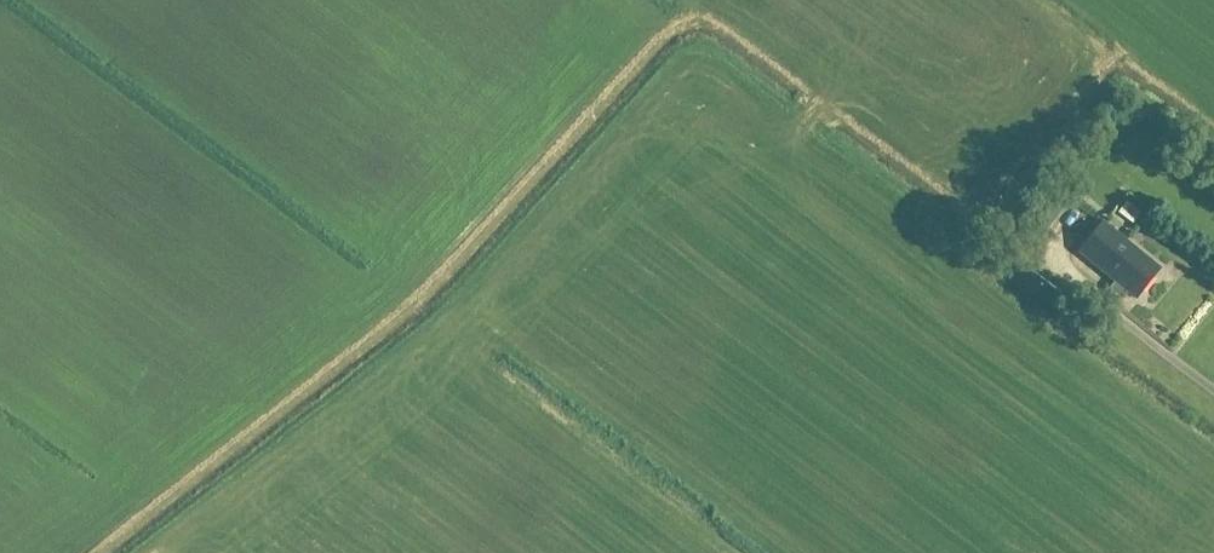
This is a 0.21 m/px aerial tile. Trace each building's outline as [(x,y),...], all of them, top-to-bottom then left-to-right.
[(1125,288),(1137,298),(1161,267),(1105,223),(1081,252),(1117,281),(1112,287),(1112,291),(1116,295),(1121,294),(1125,288)]
